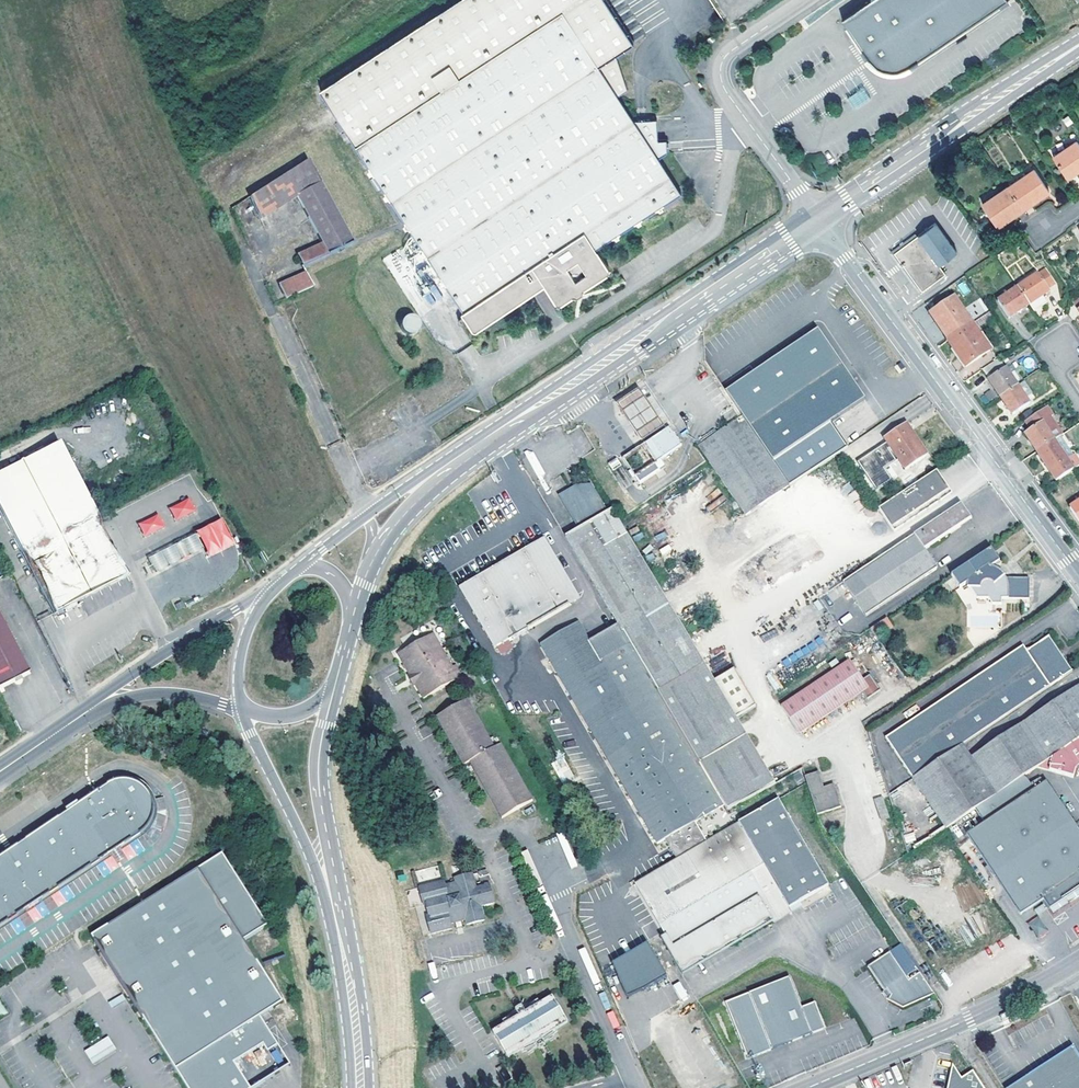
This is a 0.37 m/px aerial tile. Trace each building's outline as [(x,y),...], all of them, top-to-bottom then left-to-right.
[(635,120),(618,94),(628,88),(614,53),(633,40),(607,0),(454,0),(320,88),(349,133),(476,328),(544,283),(557,303),(560,304),(562,303),(570,298),(574,295),(576,295),(578,296),(584,293),(583,292),(583,290),(584,288),(605,274),(608,271),(609,270),(608,268),(596,248),(612,237),(614,238),(616,238),(619,236),(619,234),(620,232),(635,222),(637,222),(639,223),(642,221),(642,218),(655,209),(657,209),(659,210),(663,207),(663,204),(664,203),(682,191),(659,156),(667,150),(658,136),(658,117),(635,120)] [(707,40),(710,44),(718,39),(715,35),(707,40)] [(855,109),(870,98),(863,88),(848,99),(855,109)] [(1053,156),(1067,177),(1078,169),(1078,143),(1077,140),(1053,156)] [(829,169),(824,153),(811,157),(816,173),(829,169)] [(303,268),(351,245),(306,160),(248,199),(263,220),(295,199),(320,245),(297,257),(303,268)] [(1034,168),(1007,186),(1023,209),(1049,191),(1034,168)] [(997,226),(1023,209),(1007,186),(982,204),(997,226)] [(902,262),(914,278),(923,289),(927,286),(944,273),(940,268),(958,254),(934,223),(895,252),(897,255),(898,256),(901,261),(902,262)] [(901,261),(898,256),(895,258),(911,280),(914,278),(902,262),(901,261)] [(423,284),(431,281),(426,268),(418,271),(423,284)] [(312,287),(306,274),(279,286),(285,299),(291,297),(312,287)] [(1038,274),(1017,288),(1029,305),(1034,312),(1045,305),(1040,298),(1049,291),(1038,274)] [(965,281),(958,284),(963,295),(970,292),(965,281)] [(421,290),(430,305),(442,298),(433,283),(421,290)] [(1009,318),(1029,305),(1017,288),(998,301),(1009,318)] [(939,328),(947,340),(972,323),(955,296),(929,313),(939,328)] [(400,319),(409,333),(421,325),(413,311),(400,319)] [(977,329),(994,317),(990,311),(972,323),(947,340),(965,367),(991,350),(977,329)] [(772,361),(726,391),(742,414),(743,416),(789,486),(840,452),(847,447),(830,422),(864,399),(818,330),(772,361)] [(982,370),(1000,397),(1018,386),(999,358),(982,370)] [(1026,380),(1018,386),(1000,397),(1012,415),(1030,404),(1026,398),(1034,392),(1026,380)] [(639,389),(617,403),(629,421),(641,439),(664,425),(651,407),(639,389)] [(1025,433),(1037,451),(1054,440),(1060,435),(1048,417),(1052,415),(1046,405),(1035,413),(1026,419),(1024,420),(1030,429),(1025,433)] [(1023,414),(1026,419),(1035,413),(1031,409),(1023,414)] [(789,486),(743,416),(699,445),(746,515),(789,486)] [(907,424),(885,438),(905,468),(927,454),(907,424)] [(622,458),(639,483),(660,469),(655,462),(661,459),(681,445),(669,426),(622,458)] [(1065,457),(1054,440),(1037,451),(1057,481),(1074,469),(1078,466),(1078,463),(1073,455),(1067,459),(1065,457)] [(0,471),(0,549),(10,568),(100,523),(59,442),(0,471)] [(655,462),(660,469),(665,465),(661,459),(655,462)] [(934,470),(877,509),(892,532),(950,494),(934,470)] [(619,519),(614,510),(609,513),(592,485),(580,492),(577,489),(569,494),(568,492),(560,497),(580,530),(566,538),(594,585),(618,625),(724,804),(728,811),(776,784),(758,753),(750,740),(737,718),(715,680),(619,519)] [(197,509),(190,496),(170,507),(176,520),(197,509)] [(1070,507),(1078,521),(1078,501),(1070,507)] [(970,519),(960,503),(912,535),(856,573),(842,582),(866,616),(879,607),(937,569),(924,549),(970,519)] [(138,522),(145,536),(166,525),(159,512),(138,522)] [(221,520),(194,535),(201,548),(207,559),(235,546),(221,520)] [(194,535),(181,541),(188,555),(201,548),(194,535)] [(181,541),(173,545),(180,559),(188,555),(181,541)] [(548,541),(463,590),(498,650),(531,631),(533,633),(535,632),(533,629),(569,609),(582,601),(579,594),(548,541)] [(173,545),(160,552),(167,565),(180,559),(173,545)] [(990,549),(950,576),(958,588),(965,584),(975,599),(987,599),(991,605),(1000,605),(1000,599),(1027,600),(1028,579),(1005,579),(1004,578),(1003,576),(1001,574),(998,572),(996,570),(993,570),(991,569),(989,569),(998,562),(990,549)] [(167,565),(160,552),(147,558),(154,572),(167,565)] [(127,593),(133,589),(126,579),(121,583),(127,593)] [(16,676),(28,670),(5,625),(0,615),(0,684),(16,676)] [(590,645),(577,623),(542,644),(620,781),(621,782),(658,846),(663,843),(665,847),(668,846),(695,830),(693,825),(714,813),(713,812),(609,634),(590,645)] [(609,634),(713,812),(724,804),(618,625),(608,633),(609,634)] [(433,634),(429,637),(438,652),(443,650),(433,634)] [(913,778),(963,744),(1072,670),(1049,636),(1027,651),(1023,646),(955,691),(886,737),(913,778)] [(438,652),(429,637),(400,655),(412,676),(409,678),(412,683),(415,688),(417,686),(425,699),(462,677),(455,666),(453,668),(443,650),(438,652)] [(869,697),(882,688),(872,673),(866,677),(853,658),(783,705),(801,732),(864,691),(869,697)] [(559,677),(554,668),(543,674),(548,683),(559,677)] [(715,680),(737,718),(757,705),(735,669),(715,680)] [(1024,721),(1049,759),(1078,738),(1078,685),(1024,721)] [(469,710),(472,708),(467,700),(439,716),(467,763),(473,760),(506,817),(531,802),(499,745),(492,749),(469,710)] [(499,745),(531,802),(534,801),(496,734),(489,738),(472,708),(469,710),(492,749),(499,745)] [(467,763),(439,716),(437,718),(470,776),(476,772),(503,819),(506,817),(473,760),(467,763)] [(1020,724),(972,757),(996,794),(1026,774),(1037,767),(1049,759),(1024,721),(1020,724)] [(750,740),(758,753),(766,749),(758,735),(750,740)] [(1037,767),(1073,776),(1075,768),(1077,766),(1078,765),(1078,738),(1049,759),(1037,767)] [(975,808),(996,794),(972,757),(963,744),(913,778),(946,828),(975,808)] [(818,773),(805,778),(817,817),(842,808),(834,785),(823,789),(818,773)] [(1021,915),(1044,900),(1054,913),(1059,909),(1078,896),(1078,828),(1047,780),(1044,781),(1040,777),(1031,783),(1026,774),(996,794),(975,808),(985,823),(967,835),(975,847),(994,875),(1021,915)] [(28,912),(26,909),(34,904),(41,899),(43,902),(112,856),(110,854),(116,850),(121,847),(122,849),(142,836),(152,827),(156,815),(157,802),(152,790),(143,781),(130,776),(118,776),(105,781),(107,783),(74,806),(67,810),(0,856),(0,930),(28,912)] [(883,795),(874,797),(880,820),(889,817),(883,795)] [(736,825),(707,841),(675,859),(636,883),(687,968),(751,930),(773,917),(802,900),(830,884),(781,799),(736,825)] [(668,846),(675,859),(707,841),(699,827),(695,830),(668,846)] [(964,854),(983,882),(994,875),(975,847),(964,854)] [(92,934),(96,941),(95,942),(110,965),(144,1016),(145,1015),(193,1087),(250,1087),(294,1059),(267,1019),(276,1013),(271,1007),(285,997),(245,936),(268,921),(221,849),(92,934)] [(457,929),(463,928),(461,922),(466,920),(467,925),(485,920),(482,906),(495,902),(490,885),(477,889),(473,874),(455,879),(456,884),(446,887),(444,882),(420,889),(424,906),(427,906),(429,916),(427,917),(432,934),(452,929),(451,924),(456,923),(457,929)] [(974,879),(955,884),(961,910),(980,905),(974,879)] [(805,907),(802,900),(773,917),(777,923),(805,907)] [(1038,916),(1027,923),(1038,939),(1049,931),(1038,916)] [(648,941),(609,961),(627,995),(665,975),(648,941)] [(874,962),(868,966),(885,991),(887,989),(891,994),(888,999),(903,1007),(935,993),(920,972),(909,979),(890,951),(874,962)] [(726,1003),(750,1059),(826,1026),(815,1000),(802,1006),(789,975),(726,1003)] [(681,981),(673,984),(680,1000),(688,996),(681,981)] [(111,1006),(125,1000),(122,995),(109,1001),(111,1006)] [(550,995),(539,1003),(503,1025),(492,1032),(493,1035),(552,999),(550,995)] [(552,999),(493,1035),(506,1056),(565,1020),(552,999)] [(503,1025),(539,1003),(536,1000),(522,1009),(515,1013),(501,1022),(503,1025)] [(508,1059),(519,1052),(555,1030),(567,1022),(565,1020),(506,1056),(508,1059)] [(536,1046),(543,1042),(557,1033),(555,1030),(519,1052),(521,1055),(536,1046)] [(108,1035),(84,1050),(93,1064),(117,1049),(108,1035)] [(1007,1087),(1078,1087),(1078,1056),(1073,1046),(1007,1087)] [(961,1078),(951,1065),(949,1076),(961,1078)] [(972,1071),(969,1073),(961,1078),(949,1076),(948,1087),(984,1087),(972,1071)]
